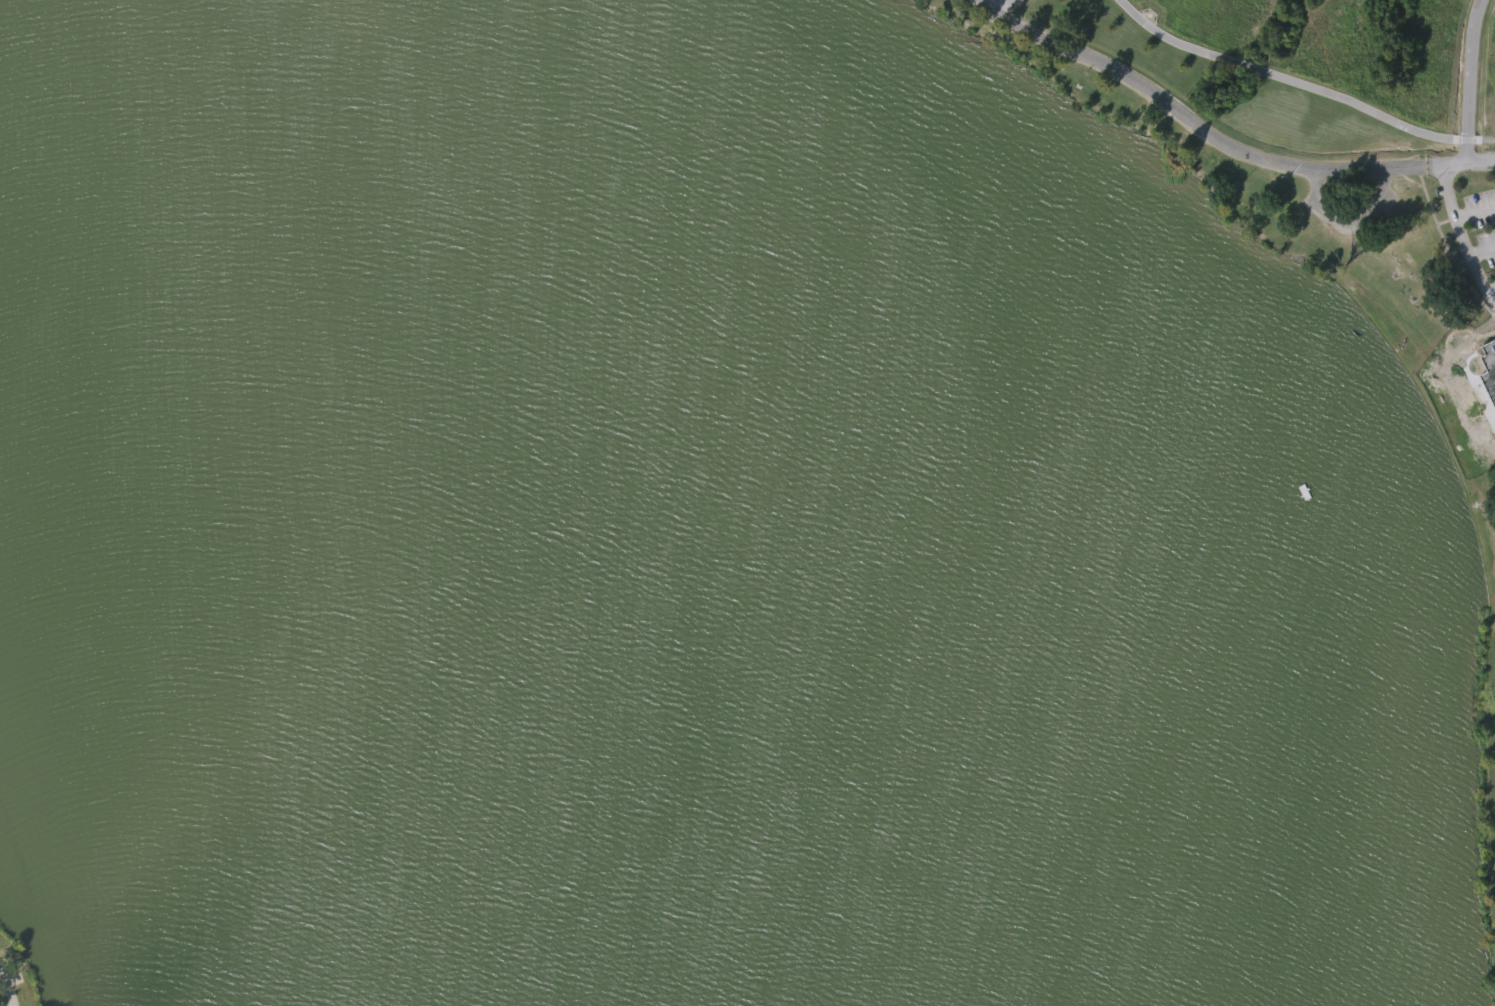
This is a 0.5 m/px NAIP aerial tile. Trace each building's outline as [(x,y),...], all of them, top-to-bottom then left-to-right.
[(1482,345),(1494,338),(1494,408),(1478,376),(1489,370),(1481,356),(1486,353),(1482,345)] [(1479,392),(1485,408),(1479,411),(1494,449),(1494,385),(1479,392)]
